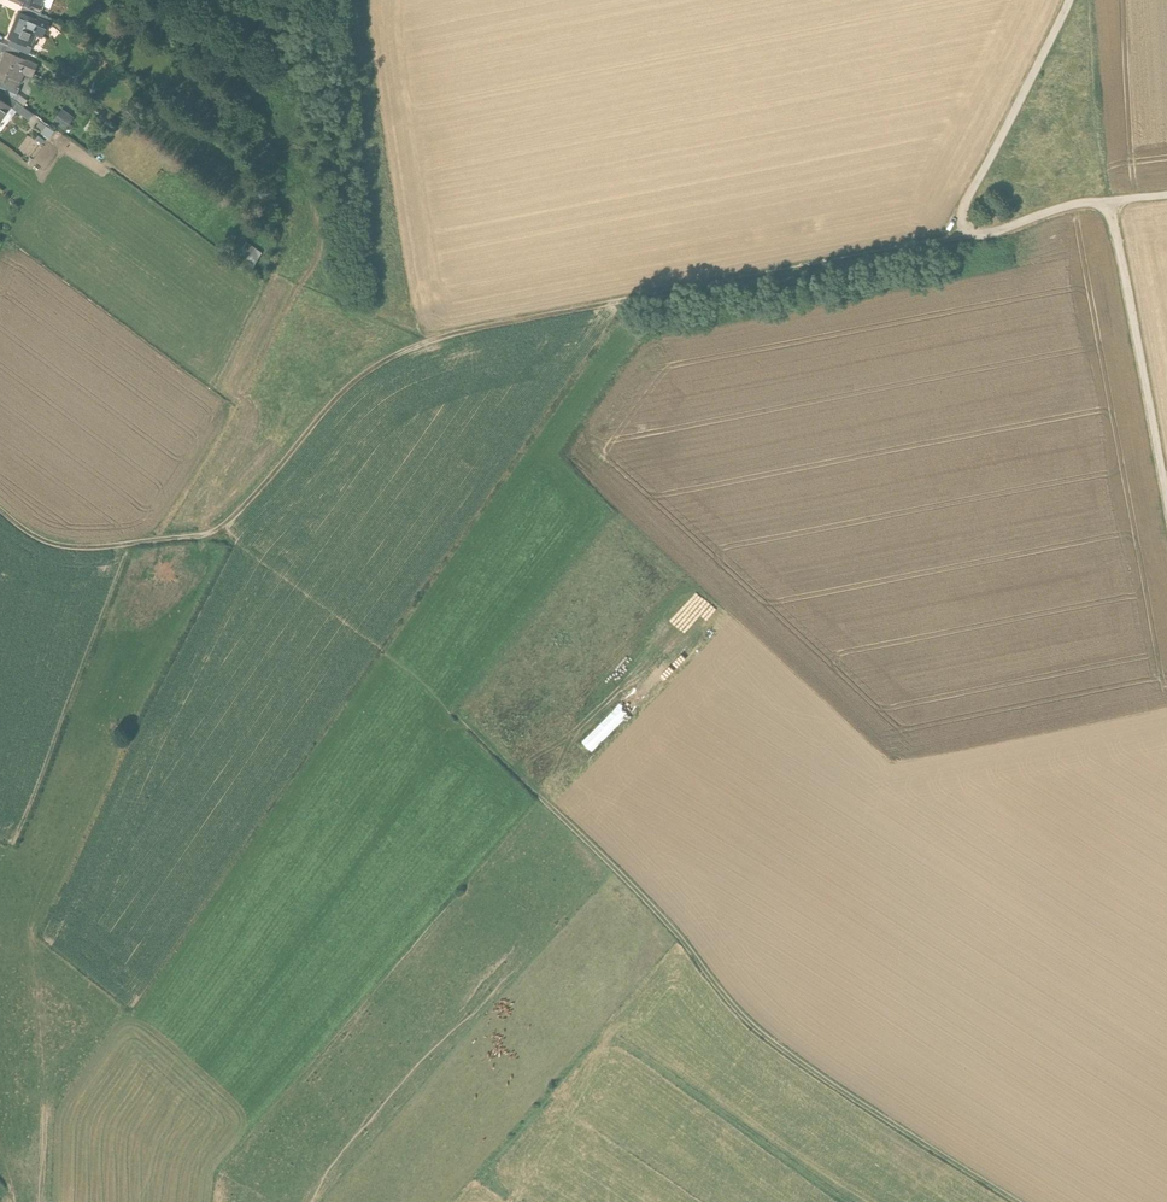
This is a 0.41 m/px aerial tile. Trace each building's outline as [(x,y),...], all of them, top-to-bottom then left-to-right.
[(26,0),(22,0),(20,6),(22,7),(41,14),(43,7),(40,6),(26,0)] [(41,14),(22,7),(20,13),(44,23),(46,17),(41,14)] [(44,23),(20,13),(13,29),(14,29),(10,39),(11,39),(28,46),(35,30),(44,34),(48,25),(44,23)] [(28,46),(11,39),(8,46),(20,51),(28,54),(31,47),(28,46)] [(0,42),(0,51),(6,53),(17,57),(20,51),(8,46),(0,42)] [(2,62),(4,63),(0,72),(0,81),(14,87),(15,86),(21,70),(32,75),(36,65),(17,57),(6,53),(2,62)] [(0,81),(0,88),(17,95),(20,88),(15,86),(14,87),(0,81)] [(33,114),(5,93),(1,99),(11,106),(10,107),(29,120),(33,114)] [(10,107),(11,106),(1,99),(0,98),(0,121),(10,107)] [(251,244),(244,254),(255,262),(262,252),(251,244)]
